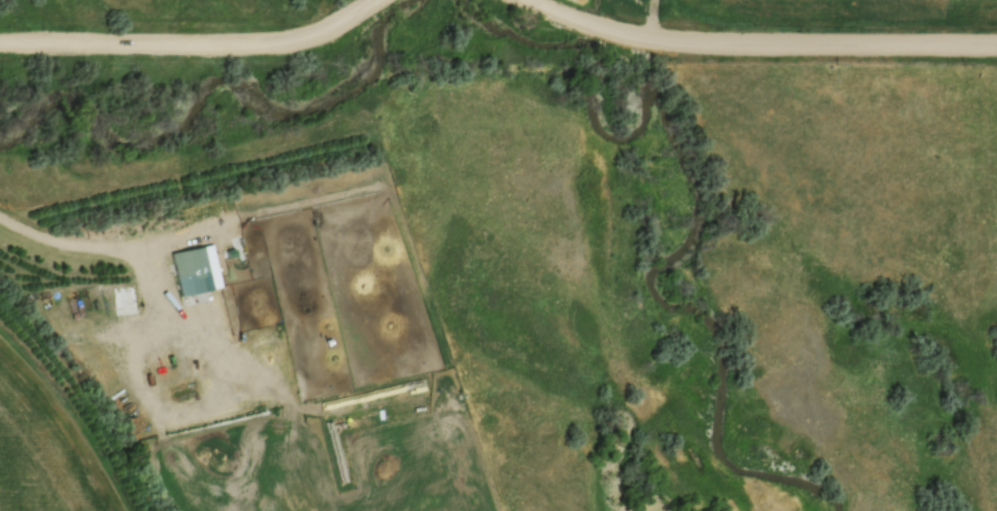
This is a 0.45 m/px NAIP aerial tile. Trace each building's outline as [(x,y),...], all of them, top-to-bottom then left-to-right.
[(173,258),(183,298),(230,286),(219,246),(173,258)]
